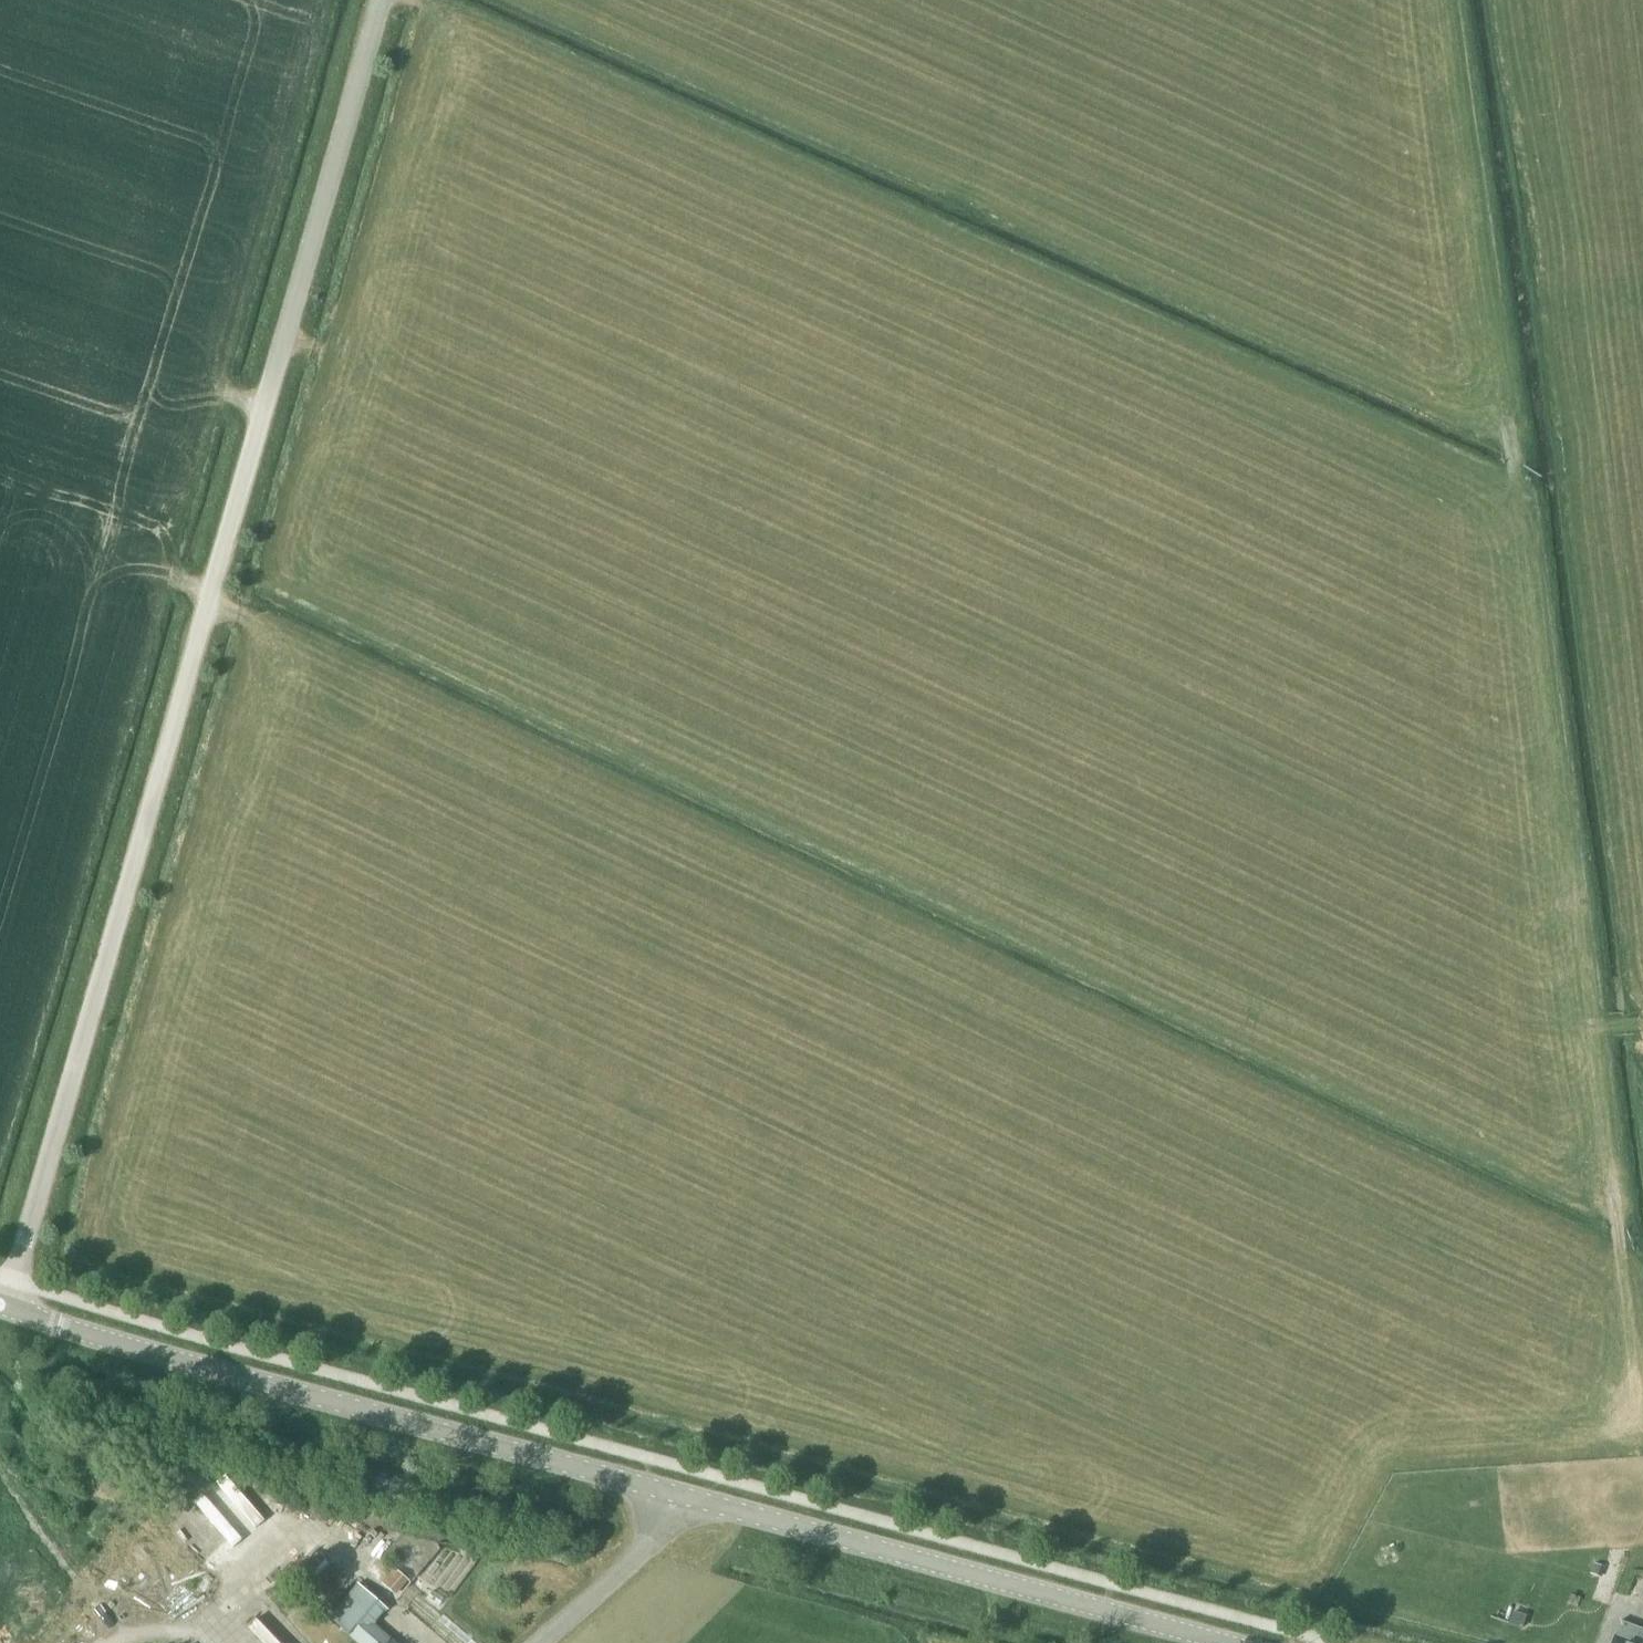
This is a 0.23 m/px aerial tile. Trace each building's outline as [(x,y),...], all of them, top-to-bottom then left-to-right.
[(211,1521),(231,1543),(261,1515),(241,1493),(211,1521)] [(395,1568),(382,1583),(396,1595),(409,1580),(395,1568)] [(357,1583),(329,1618),(357,1642),(396,1642),(375,1624),(388,1609),(357,1583)] [(280,1642),(293,1629),(277,1613),(264,1627),(280,1642)] [(1620,1622),(1614,1637),(1612,1642),(1642,1642),(1642,1630),(1620,1622)]
